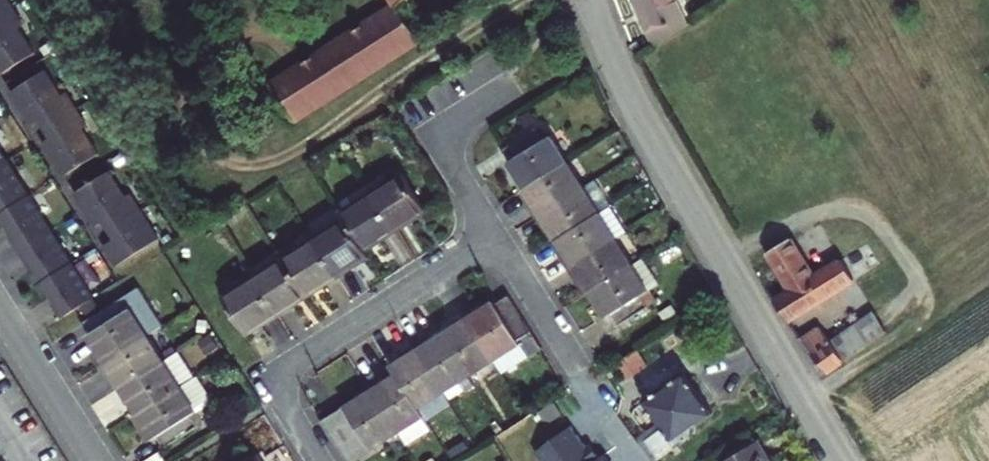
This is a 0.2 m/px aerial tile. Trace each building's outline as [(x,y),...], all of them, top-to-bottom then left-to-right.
[(34,54),(18,29),(22,25),(6,0),(0,0),(0,75),(34,54)] [(397,4),(272,84),(295,119),(420,39),(398,5),(406,0),(394,0),(397,4)] [(637,27),(674,4),(672,0),(626,0),(637,27)] [(54,161),(64,177),(98,156),(82,130),(87,127),(66,94),(61,97),(45,71),(10,93),(21,109),(20,109),(31,127),(39,122),(50,139),(42,144),(53,161),(54,161)] [(508,164),(524,190),(567,163),(551,137),(544,141),(537,130),(505,150),(512,161),(508,164)] [(3,229),(7,226),(37,273),(33,275),(46,296),(50,294),(66,318),(95,299),(0,150),(0,223),(3,229)] [(567,163),(524,190),(531,200),(527,203),(537,218),(584,188),(567,163)] [(109,172),(75,194),(85,211),(84,211),(95,228),(103,223),(115,241),(103,248),(108,256),(109,255),(117,268),(159,241),(141,212),(130,195),(125,198),(109,172)] [(405,177),(374,197),(396,232),(427,213),(405,177)] [(550,230),(557,242),(600,214),(612,206),(595,180),(584,188),(537,218),(546,233),(550,230)] [(365,252),(396,232),(374,197),(344,216),(347,222),(365,252)] [(600,214),(617,240),(629,233),(612,206),(600,214)] [(560,255),(569,270),(617,240),(600,214),(557,242),(564,252),(560,255)] [(317,242),(339,276),(369,257),(365,252),(347,222),(317,242)] [(778,276),(762,287),(776,310),(793,298),(838,268),(841,266),(827,242),(800,261),(776,223),(753,238),(778,276)] [(583,282),(590,293),(633,266),(617,240),(569,270),(579,285),(583,282)] [(339,276),(317,242),(286,261),(307,296),(339,276)] [(633,266),(590,293),(606,318),(611,316),(618,327),(650,307),(643,296),(658,285),(642,259),(633,266)] [(277,314),(307,296),(286,261),(255,280),(277,314)] [(277,314),(255,280),(224,300),(245,335),(277,314)] [(89,336),(105,362),(148,335),(163,326),(139,288),(85,323),(92,333),(89,336)] [(532,333),(530,331),(510,297),(496,306),(494,302),(482,310),(480,306),(465,315),(494,361),(521,345),(518,341),(532,333)] [(805,317),(787,329),(808,363),(869,318),(857,299),(814,333),(805,317)] [(452,328),(442,335),(469,378),(494,361),(465,315),(450,325),(452,328)] [(105,362),(121,388),(164,361),(148,335),(105,362)] [(469,378),(442,335),(432,341),(429,337),(414,347),(443,394),(469,378)] [(443,394),(414,347),(399,356),(401,360),(391,366),(397,375),(418,409),(443,394)] [(121,388),(137,413),(180,386),(164,361),(121,388)] [(418,409),(397,375),(386,382),(383,378),(368,388),(398,435),(406,448),(432,431),(418,409)] [(686,375),(646,403),(663,428),(647,440),(656,453),(673,441),(677,446),(694,434),(695,427),(712,414),(686,375)] [(180,386),(137,413),(154,439),(157,437),(165,449),(197,429),(197,428),(190,417),(197,412),(180,386)] [(346,460),(356,460),(398,435),(368,388),(353,397),(356,401),(322,423),(346,460)] [(204,423),(197,412),(190,417),(197,428),(204,423)] [(758,442),(726,460),(770,460),(758,442)]
